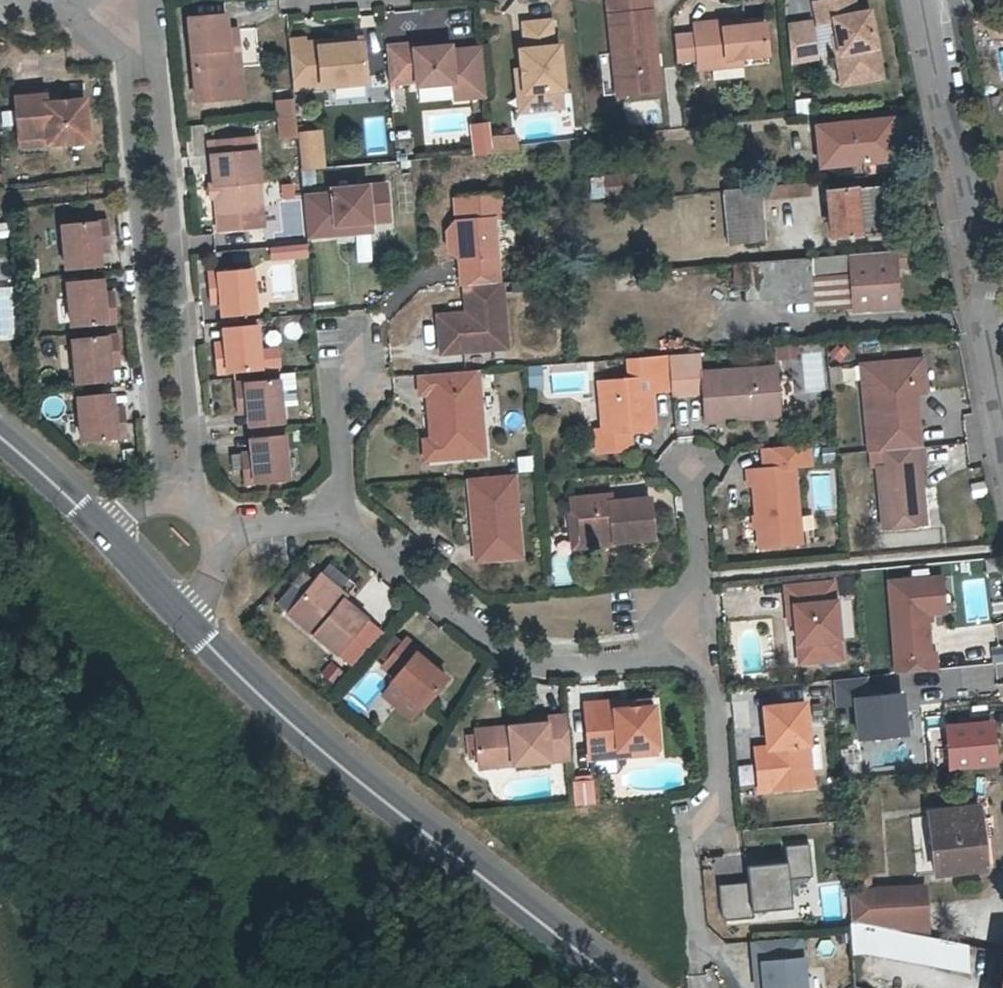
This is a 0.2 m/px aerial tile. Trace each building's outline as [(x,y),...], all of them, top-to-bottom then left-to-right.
[(614,48),(620,47),(624,88),(660,84),(650,0),(609,0),(614,48)] [(830,62),(837,60),(841,80),(884,70),(871,12),(859,14),(856,0),(843,0),(818,6),(821,22),(829,20),(832,35),(824,37),(830,62)] [(226,69),(230,69),(227,31),(226,16),(189,19),(194,71),(226,69)] [(738,19),(724,21),(725,28),(739,27),(738,19)] [(549,21),(522,24),(524,50),(518,50),(521,68),(524,94),(560,90),(564,89),(559,46),(552,46),(549,21)] [(695,34),(675,36),(677,60),(697,59),(698,62),(743,58),(768,55),(766,25),(739,27),(725,28),(724,21),(708,22),(708,30),(695,31),(695,34)] [(694,23),(695,31),(708,30),(708,22),(694,23)] [(814,24),(789,26),(793,61),(818,58),(814,24)] [(238,30),(227,31),(230,69),(241,68),(238,30)] [(367,83),(363,43),(334,46),(334,41),(305,44),(304,40),(289,41),(294,90),(367,83)] [(450,46),(431,48),(414,49),(413,44),(385,47),(389,85),(415,83),(416,87),(453,84),(451,51),(450,46)] [(620,47),(614,48),(618,89),(624,88),(620,47)] [(483,48),(468,50),(473,98),(488,97),(483,48)] [(468,50),(451,51),(453,84),(455,100),(473,98),(468,50)] [(743,65),(743,58),(698,62),(698,69),(743,65)] [(837,60),(830,62),(835,87),(885,76),(884,70),(841,80),(837,60)] [(230,69),(226,69),(228,99),(244,98),(241,68),(230,69)] [(520,112),(562,106),(560,90),(524,94),(521,68),(514,68),(520,112)] [(226,69),(194,71),(197,102),(228,99),(226,69)] [(84,100),(58,102),(45,103),(45,98),(45,96),(16,98),(19,136),(48,133),(49,143),(87,139),(84,100)] [(275,101),(278,138),(296,137),(293,99),(275,101)] [(890,118),(818,125),(821,165),(867,161),(868,171),(896,167),(894,147),(890,118)] [(299,132),(303,169),(320,168),(317,130),(299,132)] [(20,145),(49,143),(48,133),(19,136),(20,145)] [(492,138),(493,153),(520,151),(519,144),(517,136),(492,138)] [(249,212),(262,211),(255,138),(233,140),(234,154),(216,155),(212,155),(214,184),(209,185),(211,198),(216,197),(217,215),(218,230),(250,227),(249,212)] [(234,154),(233,140),(215,142),(216,155),(234,154)] [(592,195),(631,191),(628,170),(590,175),(592,195)] [(808,180),(758,186),(758,198),(810,194),(808,180)] [(830,235),(885,230),(882,185),(826,189),(830,235)] [(761,238),(758,198),(758,186),(724,189),(728,240),(761,238)] [(307,239),(337,236),(336,227),(370,223),(388,221),(385,191),(304,199),(307,239)] [(499,282),(497,255),(494,219),(504,219),(502,195),(455,200),(457,221),(448,232),(449,250),(460,259),(463,285),(465,285),(499,282)] [(263,226),(262,211),(249,212),(250,227),(263,226)] [(507,253),(504,219),(494,219),(497,255),(507,253)] [(92,253),(101,252),(99,235),(107,235),(106,220),(62,224),(66,270),(94,268),(92,253)] [(9,235),(7,221),(0,222),(0,236),(9,235)] [(371,232),(370,223),(336,227),(337,236),(371,232)] [(109,251),(107,235),(99,235),(101,252),(109,251)] [(305,259),(306,245),(268,244),(268,258),(305,259)] [(812,273),(850,270),(853,309),(896,305),(894,262),(903,262),(903,248),(742,261),(743,298),(813,294),(812,273)] [(220,288),(221,303),(228,302),(229,318),(261,315),(256,270),(208,274),(209,289),(220,288)] [(116,324),(114,308),(107,309),(105,293),(97,294),(95,280),(68,283),(72,328),(116,324)] [(502,282),(499,282),(465,285),(469,313),(439,315),(442,347),(470,345),(471,349),(508,346),(502,282)] [(211,304),(221,303),(220,288),(209,289),(211,304)] [(113,292),(105,293),(107,309),(114,308),(113,292)] [(231,340),(225,341),(226,357),(216,357),(217,373),(266,369),(262,325),(230,328),(231,340)] [(104,368),(112,367),(111,352),(119,352),(118,335),(73,340),(77,385),(104,382),(104,368)] [(226,357),(225,341),(214,342),(216,357),(226,357)] [(705,390),(707,419),(725,417),(725,414),(781,409),(778,364),(703,370),(702,350),(671,352),(674,387),(674,393),(705,390)] [(120,366),(119,352),(111,352),(112,367),(120,366)] [(602,378),(606,427),(631,425),(631,428),(650,427),(657,419),(654,388),(674,387),(671,352),(648,354),(649,373),(632,375),(602,378)] [(649,373),(648,354),(630,355),(632,375),(649,373)] [(922,359),(879,362),(881,377),(862,379),(869,451),(885,450),(908,448),(906,425),(918,424),(916,392),(915,383),(924,382),(922,359)] [(881,377),(879,362),(861,364),(862,379),(881,377)] [(479,367),(471,368),(473,385),(481,385),(479,367)] [(423,391),(429,390),(439,390),(441,410),(431,411),(432,426),(437,426),(437,435),(433,435),(435,455),(486,451),(481,385),(473,385),(471,368),(421,372),(423,391)] [(239,383),(240,398),(251,397),(252,413),(259,412),(261,426),(288,423),(283,379),(239,383)] [(925,391),(924,382),(915,383),(916,392),(925,391)] [(429,390),(431,411),(441,410),(439,390),(429,390)] [(127,440),(126,423),(118,424),(116,408),(108,409),(106,395),(78,398),(83,444),(127,440)] [(251,397),(240,398),(242,413),(252,413),(251,397)] [(124,407),(116,408),(118,424),(126,423),(124,407)] [(920,446),(918,424),(906,425),(908,448),(920,446)] [(631,428),(631,425),(606,427),(599,427),(601,448),(632,444),(631,428)] [(263,451),(256,451),(258,467),(248,468),(249,483),(293,479),(289,433),(262,436),(263,451)] [(762,448),(764,471),(797,469),(796,466),(812,465),(810,443),(762,448)] [(878,464),(883,525),(926,521),(921,462),(924,462),(923,446),(920,446),(908,448),(885,450),(886,463),(878,464)] [(258,467),(256,451),(246,452),(248,468),(258,467)] [(764,471),(749,472),(750,488),(754,488),(760,550),(803,546),(797,469),(764,471)] [(471,565),(522,560),(514,475),(464,479),(471,565)] [(614,531),(615,539),(653,535),(651,496),(611,499),(611,493),(571,497),(571,508),(577,516),(579,534),(614,531)] [(615,541),(615,539),(614,531),(579,534),(577,516),(571,508),(569,509),(571,545),(615,541)] [(567,551),(548,552),(551,585),(570,584),(567,551)] [(320,572),(315,579),(339,597),(346,592),(320,572)] [(943,576),(933,577),(937,613),(946,612),(943,576)] [(929,614),(937,613),(933,577),(890,581),(898,673),(939,668),(937,651),(933,651),(929,614)] [(363,618),(339,597),(315,579),(286,613),(335,653),(363,618)] [(796,625),(798,647),(815,645),(816,663),(842,661),(837,603),(836,604),(834,584),(786,589),(788,609),(795,608),(796,625)] [(795,608),(788,609),(789,626),(796,625),(795,608)] [(448,678),(433,665),(418,652),(421,648),(408,636),(384,664),(396,675),(393,678),(407,690),(425,705),(448,678)] [(815,645),(798,647),(800,665),(816,663),(815,645)] [(436,661),(421,648),(418,652),(433,665),(436,661)] [(833,707),(849,705),(848,697),(868,695),(866,677),(830,681),(833,707)] [(393,678),(390,682),(384,689),(415,716),(425,705),(407,690),(393,678)] [(868,695),(848,697),(849,705),(852,740),(904,736),(900,692),(868,695)] [(654,694),(617,697),(617,703),(655,700),(654,694)] [(656,700),(655,700),(617,703),(617,697),(617,695),(588,697),(591,737),(620,735),(621,750),(661,746),(656,700)] [(768,749),(765,749),(770,786),(770,791),(811,787),(811,782),(808,746),(809,746),(805,705),(764,709),(768,749)] [(516,748),(517,758),(550,755),(571,752),(567,709),(548,711),(549,717),(521,720),(479,724),(480,727),(471,729),(473,748),(482,747),(482,751),(516,748)] [(549,717),(548,711),(520,714),(521,720),(549,717)] [(946,727),(939,728),(939,738),(947,737),(951,764),(993,760),(989,721),(946,725),(946,727)] [(620,735),(591,737),(593,752),(621,750),(620,735)] [(516,748),(482,751),(483,761),(517,758),(516,748)] [(755,750),(759,787),(759,792),(770,791),(770,786),(765,749),(755,750)] [(592,780),(574,781),(576,805),(595,803),(592,780)] [(556,797),(567,795),(566,786),(555,788),(556,797)] [(930,878),(985,872),(974,804),(923,810),(930,878)] [(746,883),(717,886),(720,921),(752,918),(751,912),(788,909),(785,877),(810,875),(807,845),(784,847),(785,864),(744,868),(746,883)] [(742,881),(740,855),(706,857),(707,883),(742,881)] [(857,888),(848,889),(850,921),(927,935),(926,886),(871,888),(857,888)] [(927,935),(850,921),(850,933),(851,947),(970,970),(969,943),(927,935)] [(753,942),(755,987),(804,987),(802,939),(753,942)]
